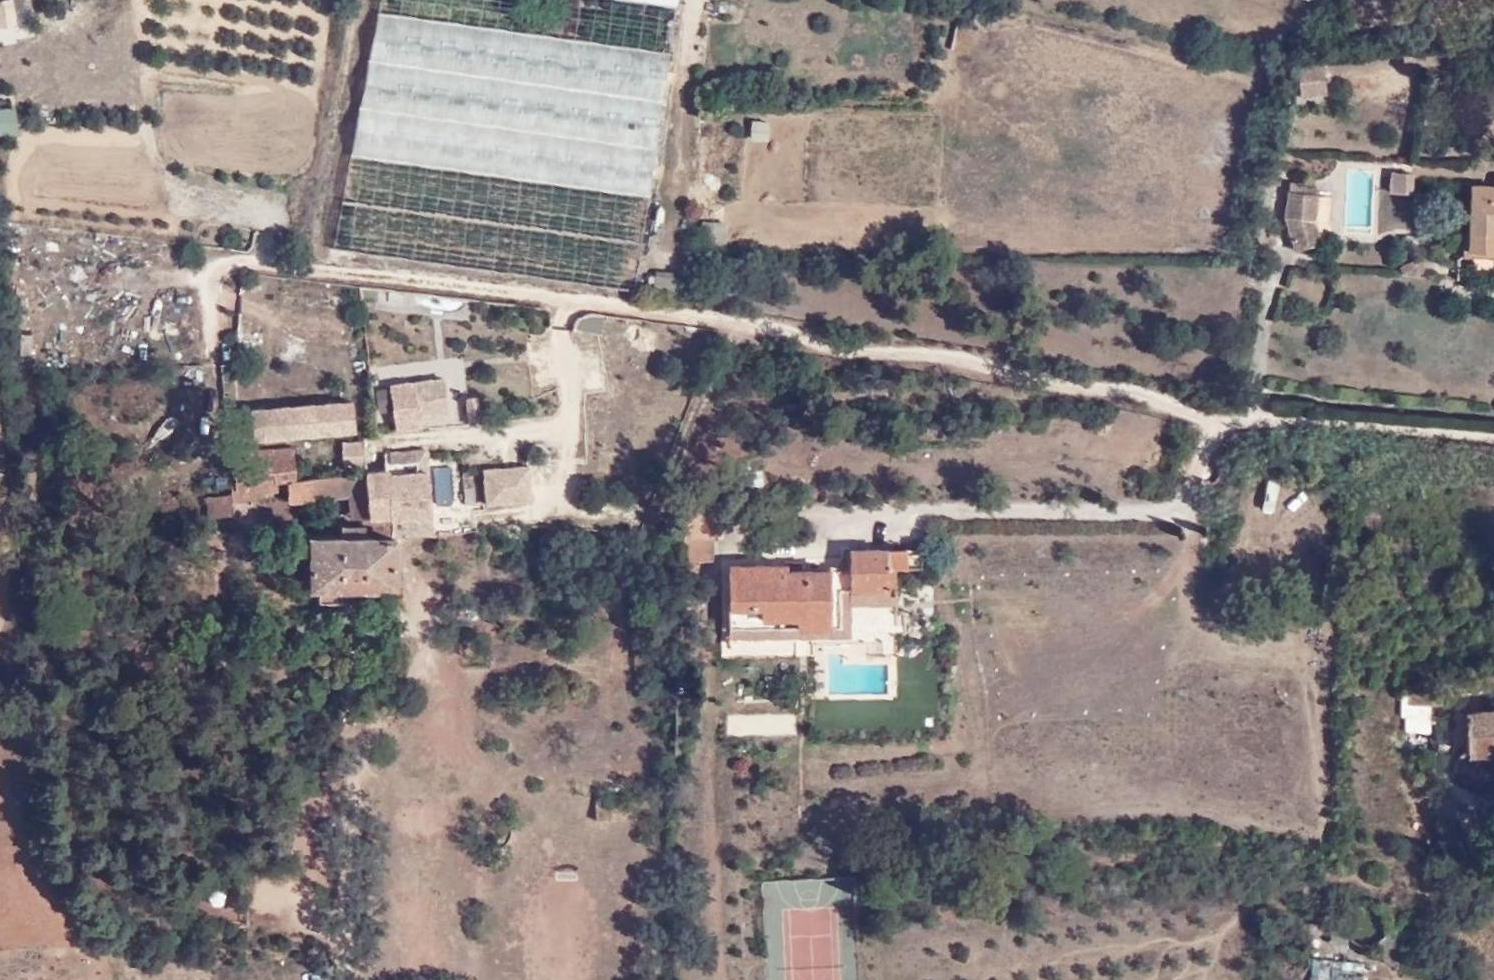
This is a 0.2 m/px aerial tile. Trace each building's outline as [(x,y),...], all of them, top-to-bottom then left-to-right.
[(32,36),(26,0),(12,0),(0,2),(0,42),(32,36)] [(333,248),(634,290),(676,0),(381,0),(333,248)] [(1323,61),(1297,63),(1300,96),(1325,94),(1323,61)] [(16,108),(0,108),(0,134),(17,134),(16,108)] [(749,121),(748,140),(765,141),(766,122),(749,121)] [(1413,192),(1414,172),(1389,170),(1389,191),(1413,192)] [(1317,193),(1318,184),(1288,180),(1287,190),(1317,193)] [(1468,248),(1486,250),(1485,181),(1470,180),(1468,248)] [(1485,181),(1486,250),(1493,250),(1493,181),(1485,181)] [(1322,241),(1315,219),(1318,193),(1317,193),(1287,190),(1285,189),(1282,214),(1292,250),(1322,241)] [(1382,196),(1382,228),(1408,228),(1408,196),(1382,196)] [(726,245),(724,221),(702,223),(704,247),(726,245)] [(1428,267),(1423,255),(1411,261),(1416,273),(1428,267)] [(449,412),(444,379),(390,386),(395,429),(420,426),(419,416),(449,412)] [(479,423),(477,396),(468,397),(470,424),(479,423)] [(355,430),(352,401),(273,408),(275,436),(355,430)] [(295,480),(293,448),(273,449),(275,481),(295,480)] [(275,481),(273,449),(235,452),(238,484),(275,481)] [(432,517),(425,451),(390,454),(392,470),(365,472),(365,473),(369,517),(390,517),(390,519),(432,517)] [(369,517),(365,473),(314,478),(313,500),(348,497),(349,518),(364,517),(369,517)] [(509,488),(508,475),(444,480),(445,493),(509,488)] [(313,500),(314,478),(295,480),(275,481),(238,484),(230,485),(231,494),(231,502),(254,500),(253,493),(288,491),(289,502),(313,500)] [(511,500),(509,488),(445,493),(447,515),(463,514),(462,504),(511,500)] [(231,502),(231,494),(206,496),(207,518),(232,516),(231,502)] [(395,586),(394,536),(390,536),(390,517),(369,517),(364,517),(364,528),(341,528),(341,536),(310,535),(310,586),(318,586),(387,586),(395,586)] [(433,535),(432,517),(390,519),(390,536),(394,536),(433,535)] [(886,589),(886,567),(906,567),(906,548),(849,548),(849,568),(786,569),(786,564),(728,564),(728,628),(839,627),(838,588),(850,588),(850,590),(886,589)] [(906,583),(905,630),(932,630),(932,584),(906,583)] [(387,601),(387,586),(318,586),(318,600),(387,601)] [(849,637),(850,588),(838,588),(839,627),(728,628),(728,637),(849,637)] [(887,604),(886,589),(850,590),(849,604),(887,604)] [(1408,706),(1448,707),(1448,692),(1409,690),(1408,706)] [(1493,751),(1493,710),(1464,713),(1469,754),(1493,751)] [(1469,754),(1473,788),(1493,786),(1493,751),(1469,754)] [(1323,961),(1321,972),(1367,979),(1368,966),(1323,961)]
